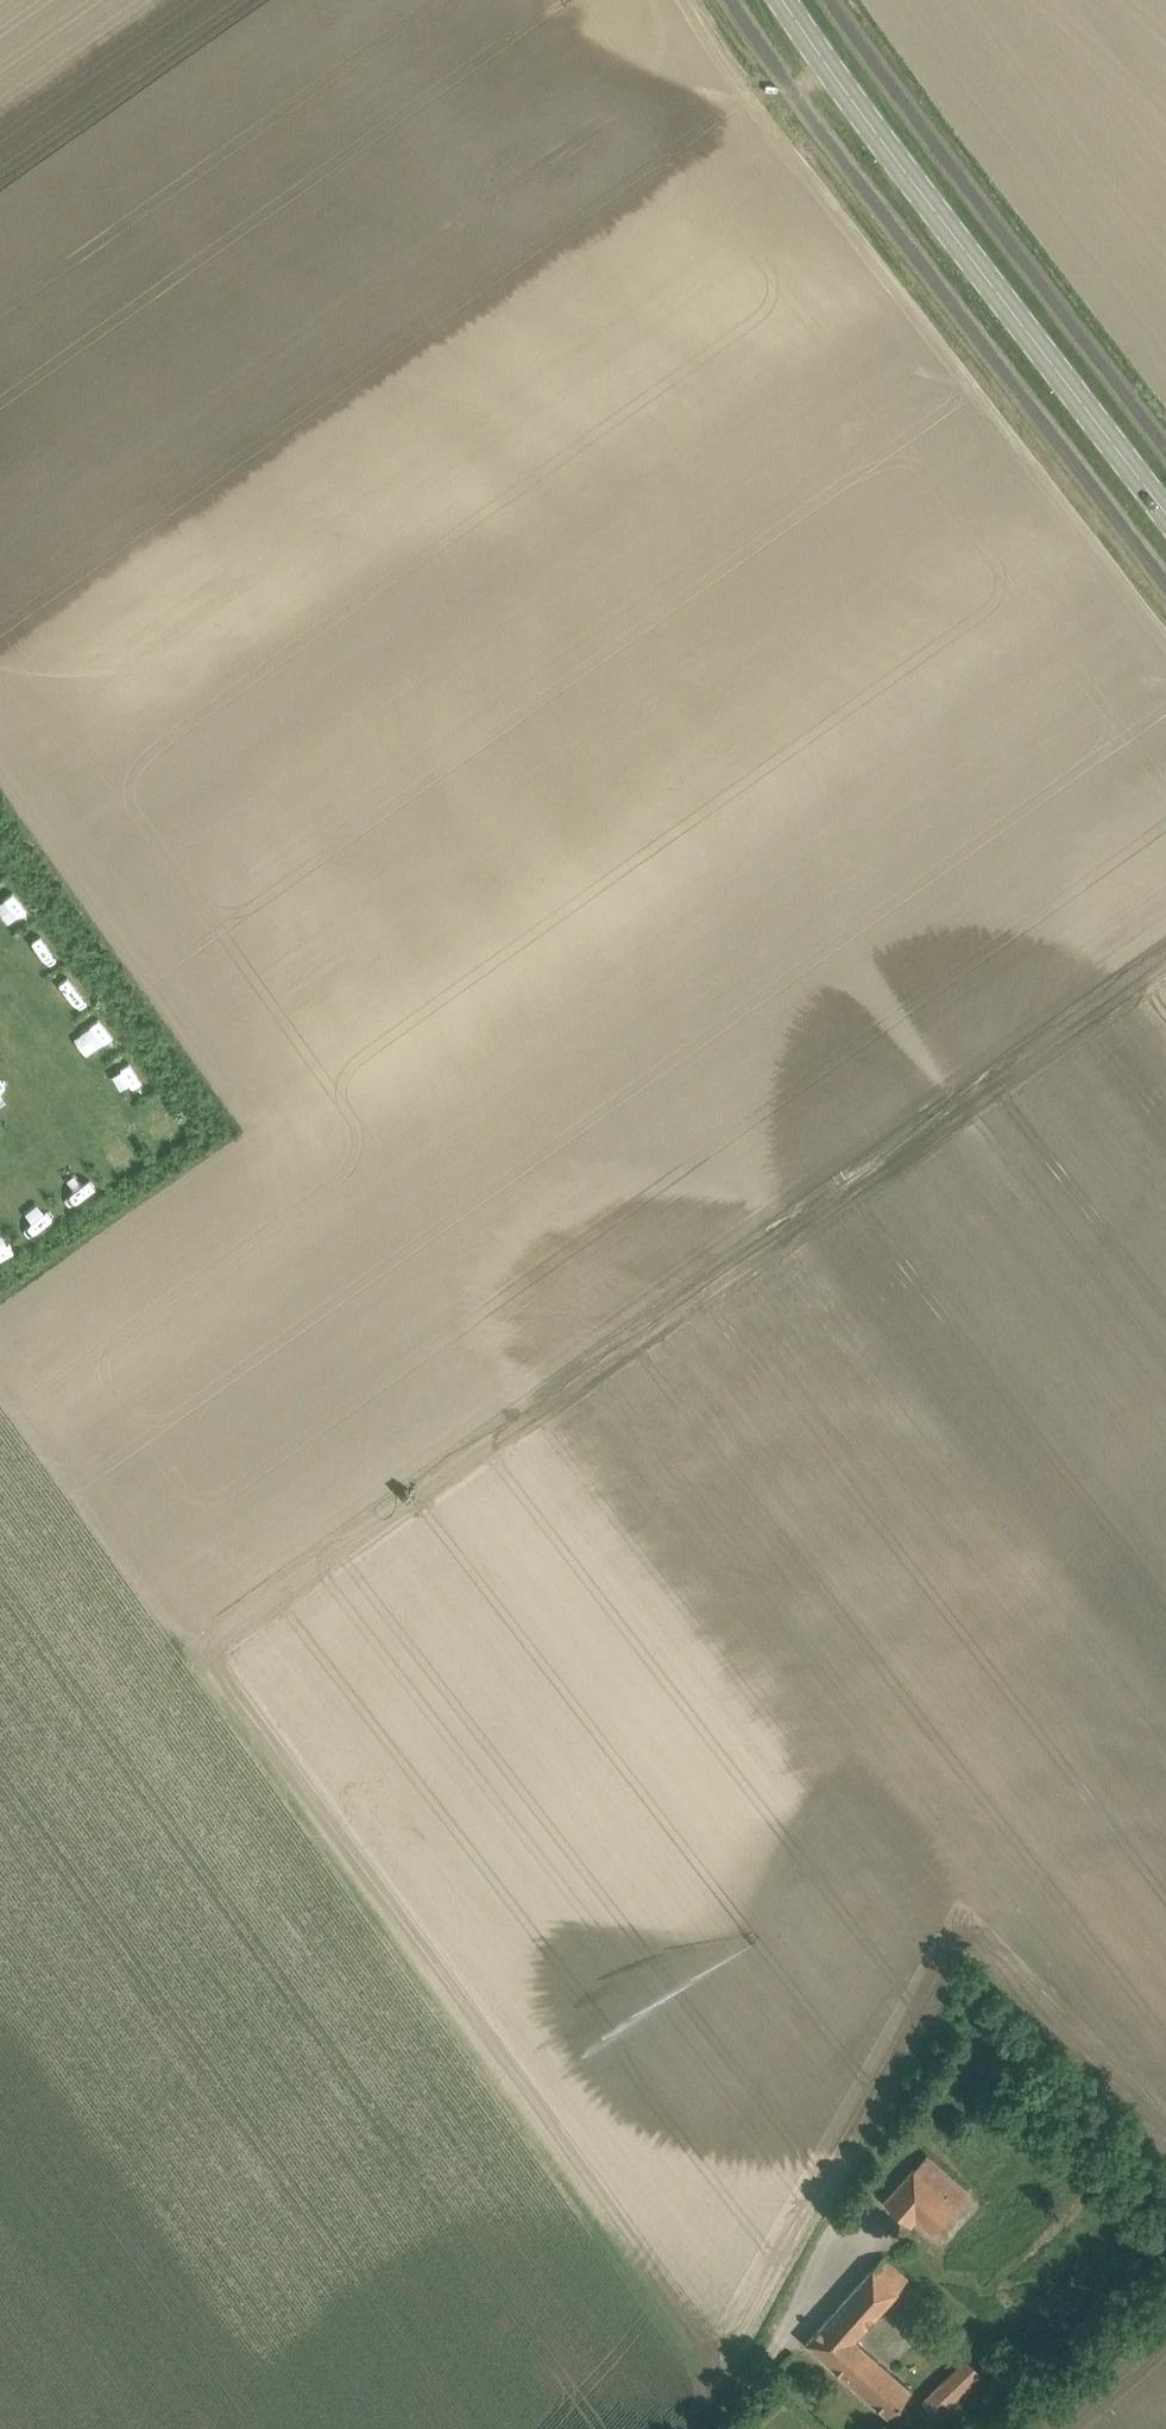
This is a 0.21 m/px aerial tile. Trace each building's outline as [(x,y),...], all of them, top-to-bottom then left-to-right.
[(0,898),(0,906),(4,915),(22,906),(15,891),(0,898)] [(44,980),(60,1010),(82,999),(66,969),(44,980)] [(884,2199),(912,2224),(918,2218),(934,2232),(971,2190),(929,2152),(916,2166),(915,2164),(884,2199)] [(807,2342),(889,2414),(912,2389),(854,2339),(908,2278),(883,2256),(807,2342)] [(957,2337),(968,2348),(980,2336),(968,2326),(957,2337)] [(923,2399),(938,2415),(984,2371),(968,2355),(923,2399)]
